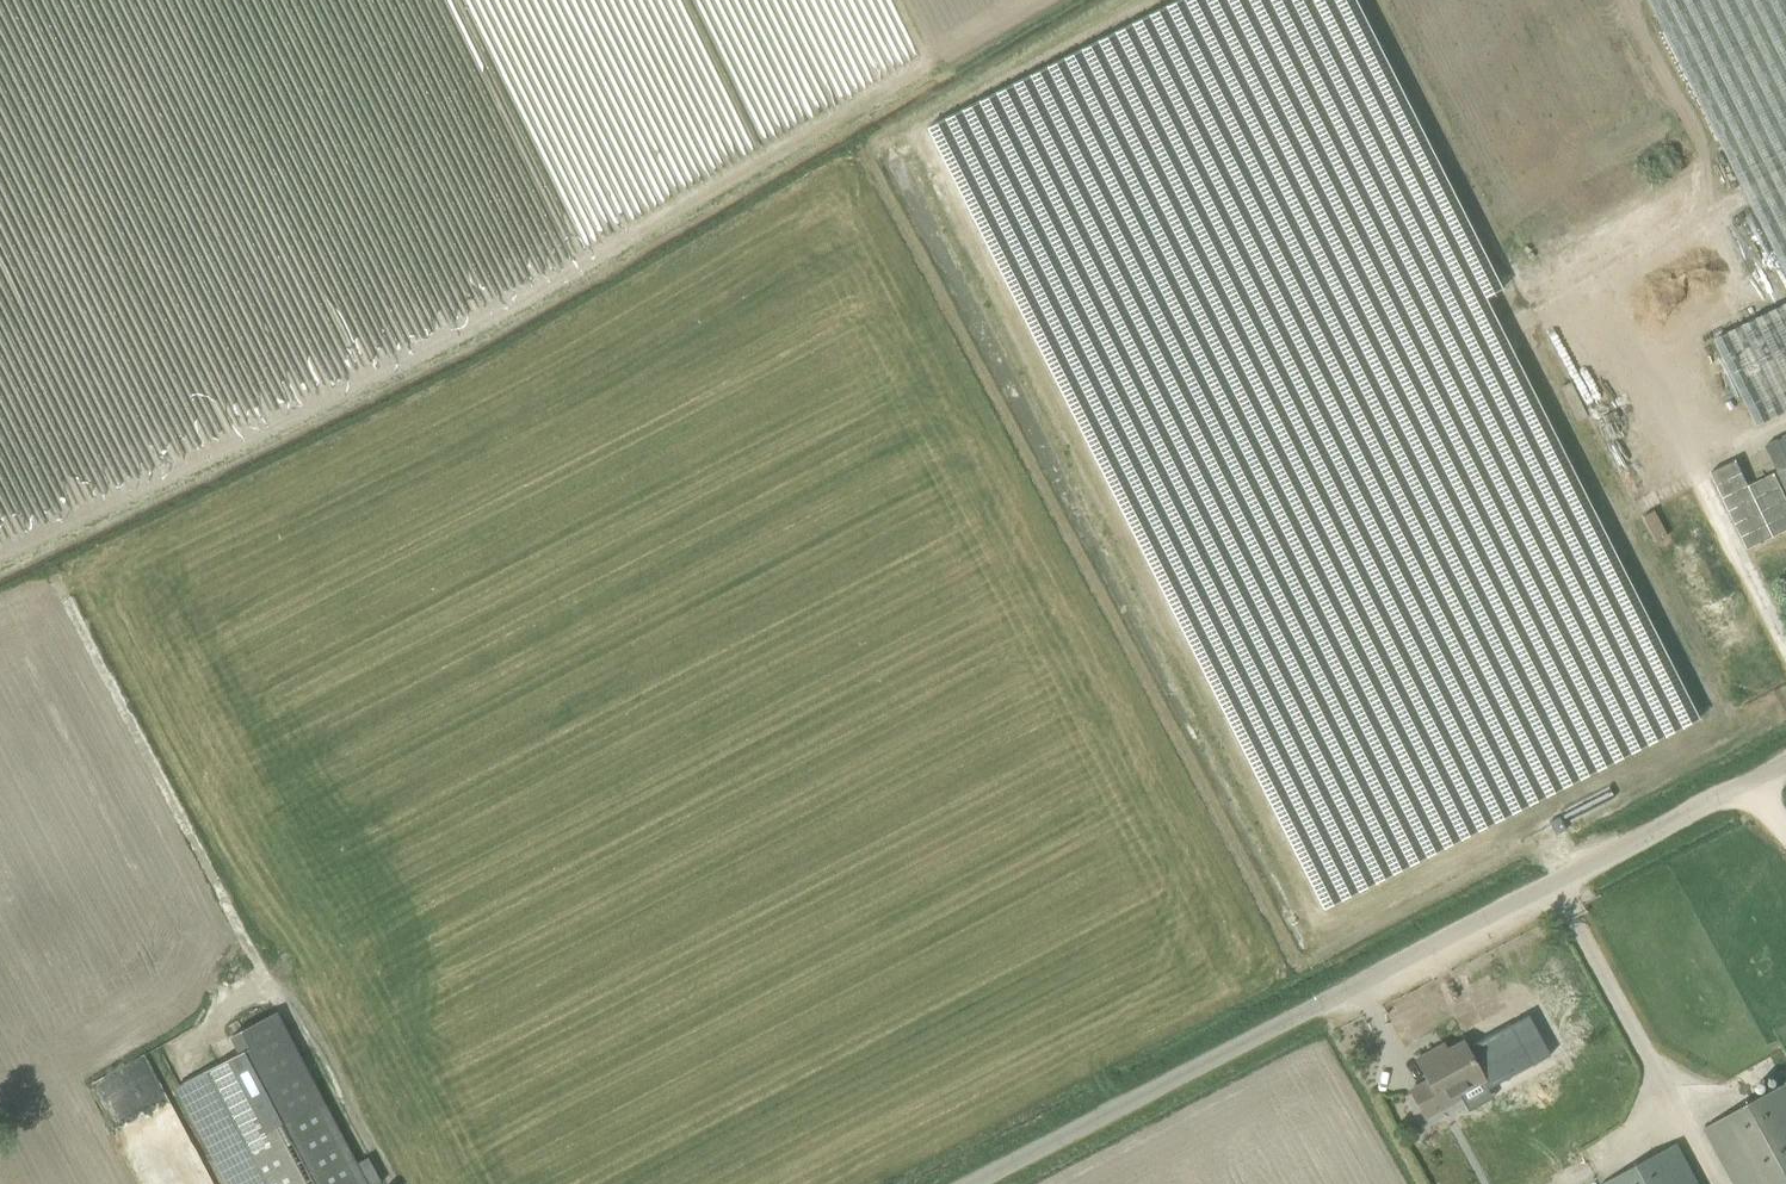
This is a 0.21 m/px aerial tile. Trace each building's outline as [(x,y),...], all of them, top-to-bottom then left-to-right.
[(1355,0),(1178,0),(927,127),(1325,910),(1699,720),(1485,299),(1502,290),(1355,0)] [(1785,271),(1785,0),(1651,0),(1785,271)] [(1716,339),(1759,426),(1785,413),(1785,305),(1716,339)] [(1779,472),(1785,486),(1785,436),(1767,445),(1779,472)] [(277,1012),(233,1035),(242,1052),(178,1086),(230,1183),(367,1183),(277,1012)] [(1435,1049),(1417,1060),(1427,1080),(1410,1090),(1424,1117),(1486,1084),(1483,1077),(1464,1042),(1439,1055),(1435,1049)] [(1704,1129),(1734,1183),(1785,1183),(1785,1084),(1704,1129)] [(1676,1144),(1603,1183),(1698,1183),(1676,1144)]
